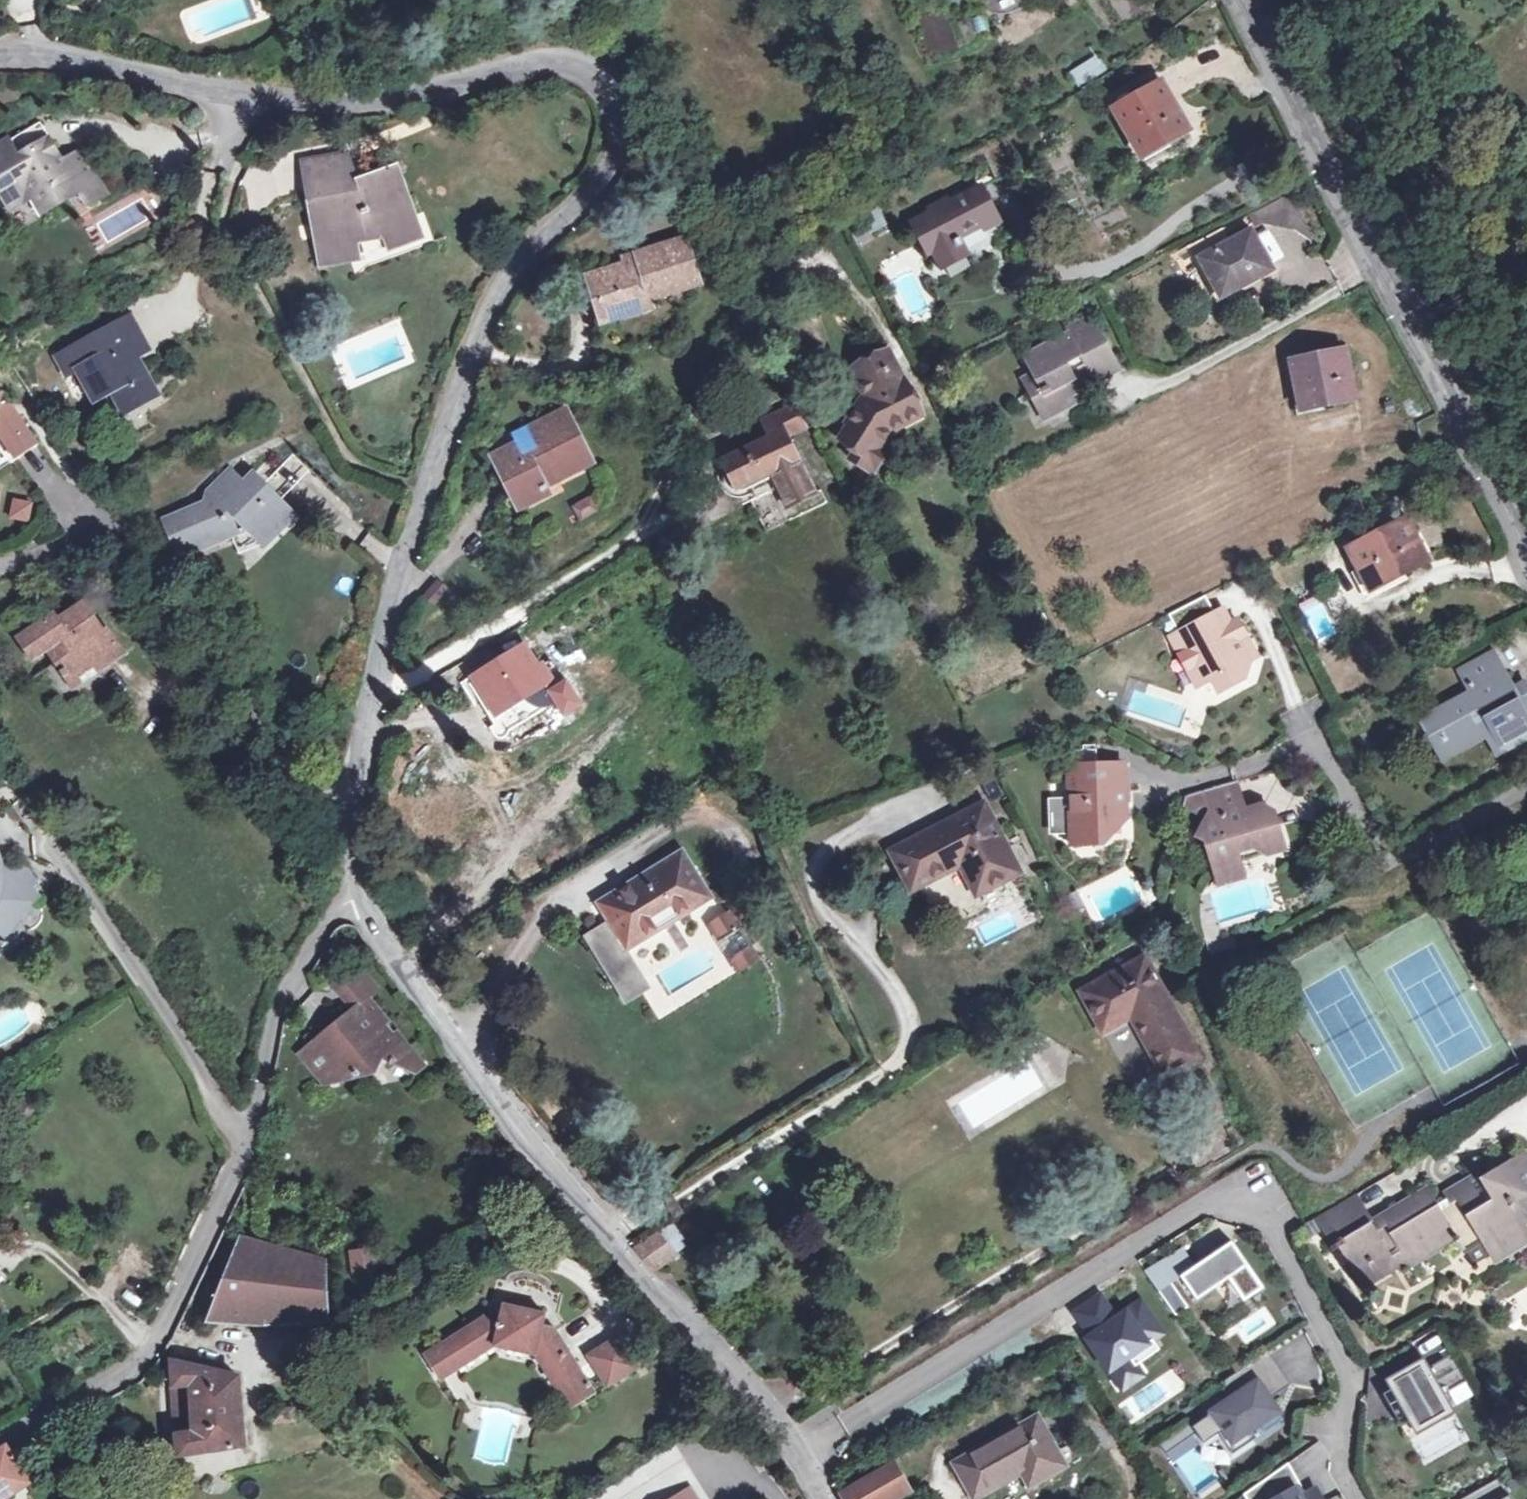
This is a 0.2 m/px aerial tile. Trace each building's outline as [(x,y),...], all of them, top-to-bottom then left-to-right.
[(1068,69),(1076,86),(1107,72),(1099,55),(1068,69)] [(1114,108),(1141,158),(1187,132),(1159,82),(1114,108)] [(7,197),(25,187),(36,205),(73,183),(81,196),(101,185),(76,141),(58,151),(37,113),(0,135),(0,184),(7,197)] [(416,237),(410,218),(414,216),(397,166),(356,180),(359,189),(346,194),(339,157),(308,162),(315,200),(310,202),(315,224),(328,222),(330,236),(316,240),(321,265),(360,258),(356,233),(380,229),(389,248),(416,237)] [(965,256),(957,239),(994,219),(979,190),(913,224),(928,253),(931,250),(941,269),(965,256)] [(862,225),(867,235),(884,225),(880,214),(862,225)] [(1190,246),(1217,293),(1248,277),(1251,284),(1272,272),(1249,232),(1231,242),(1223,228),(1190,246)] [(682,242),(635,258),(636,264),(622,268),(610,272),(609,269),(590,276),(596,296),(593,297),(601,320),(637,308),(635,299),(647,295),(649,300),(698,285),(689,254),(686,255),(682,242)] [(636,264),(635,258),(620,262),(622,268),(636,264)] [(1248,277),(1217,293),(1221,301),(1251,284),(1248,277)] [(635,299),(637,308),(650,304),(649,300),(647,295),(635,299)] [(1080,357),(1106,344),(1091,316),(1051,337),(1053,343),(1027,358),(1044,391),(1037,396),(1047,414),(1073,400),(1070,393),(1093,380),(1080,357)] [(102,343),(132,327),(126,317),(97,332),(102,343)] [(146,353),(132,327),(102,343),(97,332),(52,357),(63,377),(76,370),(95,402),(112,393),(124,415),(154,399),(137,368),(131,370),(128,363),(146,353)] [(1080,357),(1093,380),(1118,366),(1106,344),(1080,357)] [(1289,361),(1299,400),(1329,393),(1332,404),(1354,399),(1344,350),(1289,361)] [(882,375),(896,368),(887,352),(873,359),(882,375)] [(916,409),(896,368),(882,375),(873,359),(851,371),(864,397),(857,408),(859,409),(840,442),(856,453),(851,461),(872,475),(889,450),(886,447),(876,440),(884,426),(916,409)] [(14,459),(9,452),(33,436),(20,415),(6,411),(8,402),(2,401),(4,390),(0,389),(0,469),(14,459)] [(1329,393),(1299,400),(1301,411),(1332,404),(1329,393)] [(6,411),(20,415),(12,403),(8,402),(6,411)] [(813,494),(785,436),(803,426),(793,406),(762,422),(770,439),(721,464),(717,481),(731,495),(747,498),(765,533),(826,503),(820,491),(813,494)] [(876,440),(886,447),(892,436),(922,419),(916,409),(884,426),(876,440)] [(565,412),(532,428),(540,444),(524,452),(519,442),(494,455),(519,508),(546,494),(541,484),(556,476),(558,480),(589,463),(565,412)] [(540,444),(532,428),(516,436),(519,442),(524,452),(540,444)] [(38,445),(33,436),(9,452),(14,459),(38,445)] [(285,494),(309,470),(293,454),(269,477),(285,494)] [(294,515),(258,479),(249,489),(230,471),(206,494),(208,500),(163,521),(179,557),(248,527),(264,543),(294,515)] [(26,519),(30,503),(14,500),(10,516),(26,519)] [(1347,550),(1368,591),(1425,561),(1405,520),(1347,550)] [(425,598),(439,605),(448,587),(435,580),(425,598)] [(94,624),(81,605),(57,621),(52,615),(20,637),(33,656),(45,648),(69,682),(93,665),(98,670),(122,653),(104,626),(92,634),(87,628),(94,624)] [(1248,664),(1247,661),(1239,647),(1236,648),(1232,642),(1244,635),(1236,619),(1229,623),(1222,609),(1170,637),(1196,687),(1211,679),(1219,692),(1243,679),(1248,664)] [(1256,657),(1244,635),(1232,642),(1236,648),(1239,647),(1247,661),(1256,657)] [(537,670),(523,647),(475,678),(471,670),(463,675),(495,725),(533,701),(544,703),(554,701),(563,714),(578,706),(564,682),(554,688),(542,667),(537,670)] [(1511,689),(1492,653),(1460,671),(1470,691),(1420,719),(1430,735),(1437,731),(1450,753),(1486,734),(1496,753),(1526,735),(1526,693),(1516,699),(1511,689)] [(1516,699),(1526,693),(1522,683),(1511,689),(1516,699)] [(1437,731),(1430,735),(1442,758),(1450,753),(1437,731)] [(1070,754),(1071,768),(1092,766),(1090,751),(1070,754)] [(1101,820),(1122,819),(1119,764),(1092,766),(1068,769),(1069,817),(1070,832),(1070,844),(1080,844),(1101,820)] [(1249,819),(1246,809),(1238,779),(1206,787),(1186,794),(1184,804),(1209,817),(1201,833),(1210,839),(1218,866),(1240,859),(1239,852),(1253,847),(1262,853),(1283,847),(1273,812),(1263,804),(1258,815),(1249,819)] [(1249,819),(1258,815),(1263,804),(1246,809),(1249,819)] [(960,864),(975,894),(1017,872),(983,805),(891,853),(910,890),(960,864)] [(1051,832),(1070,832),(1069,817),(1051,817),(1051,832)] [(1101,820),(1080,844),(1104,842),(1122,819),(1101,820)] [(1239,852),(1240,859),(1262,853),(1253,847),(1239,852)] [(596,902),(626,949),(711,898),(683,852),(596,902)] [(1240,859),(1218,866),(1224,887),(1246,881),(1240,859)] [(0,871),(0,943),(16,939),(15,922),(30,902),(34,898),(27,887),(31,884),(21,870),(0,871)] [(729,912),(713,922),(723,937),(738,927),(729,912)] [(748,943),(738,927),(723,937),(733,953),(748,943)] [(748,943),(733,953),(741,966),(757,956),(748,943)] [(1131,1017),(1164,1078),(1198,1059),(1142,957),(1081,991),(1102,1032),(1131,1017)] [(350,1010),(332,1025),(336,1031),(301,1060),(323,1088),(354,1080),(357,1069),(378,1053),(384,1057),(389,1046),(392,1049),(396,1050),(390,1057),(394,1061),(396,1059),(418,1069),(426,1063),(398,1030),(394,1034),(387,1025),(390,1021),(370,996),(379,988),(361,965),(347,977),(344,974),(331,985),(350,1010)] [(336,1031),(332,1025),(296,1053),(301,1060),(336,1031)] [(357,1069),(354,1080),(376,1074),(384,1057),(378,1053),(357,1069)] [(1435,1203),(1460,1243),(1465,1251),(1480,1242),(1482,1246),(1488,1242),(1496,1255),(1516,1242),(1518,1245),(1526,1240),(1526,1238),(1520,1226),(1526,1222),(1526,1166),(1523,1159),(1500,1173),(1496,1168),(1477,1178),(1481,1184),(1448,1204),(1443,1198),(1435,1203)] [(1460,1243),(1435,1203),(1431,1205),(1417,1181),(1413,1183),(1417,1190),(1378,1215),(1379,1218),(1369,1224),(1367,1220),(1345,1232),(1331,1208),(1316,1217),(1331,1243),(1327,1245),(1331,1252),(1343,1245),(1350,1255),(1345,1259),(1360,1283),(1403,1259),(1407,1265),(1452,1238),(1456,1246),(1460,1243)] [(1345,1232),(1367,1220),(1352,1196),(1331,1208),(1345,1232)] [(657,1236),(674,1255),(685,1247),(669,1228),(657,1236)] [(652,1270),(674,1255),(657,1236),(635,1251),(652,1270)] [(1243,1300),(1262,1286),(1230,1240),(1179,1276),(1195,1300),(1227,1278),(1243,1300)] [(325,1267),(291,1269),(289,1255),(243,1241),(212,1316),(218,1319),(262,1323),(326,1318),(325,1267)] [(1480,1242),(1465,1251),(1475,1268),(1496,1255),(1488,1242),(1482,1246),(1480,1242)] [(352,1275),(376,1270),(371,1246),(347,1251),(352,1275)] [(1179,1276),(1193,1266),(1182,1249),(1162,1262),(1173,1279),(1179,1276)] [(1173,1279),(1162,1262),(1145,1272),(1156,1290),(1173,1279)] [(1129,1354),(1152,1338),(1156,1336),(1158,1325),(1143,1303),(1127,1313),(1126,1311),(1116,1318),(1100,1294),(1075,1311),(1091,1334),(1087,1337),(1115,1378),(1135,1364),(1129,1354)] [(522,1306),(537,1311),(539,1304),(524,1300),(522,1306)] [(538,1356),(559,1391),(586,1375),(558,1329),(547,1325),(548,1314),(537,1311),(522,1306),(513,1305),(509,1316),(496,1312),(430,1354),(447,1382),(502,1347),(538,1356)] [(586,1349),(589,1355),(607,1342),(627,1372),(638,1365),(615,1330),(586,1349)] [(1152,1338),(1129,1354),(1135,1364),(1159,1348),(1152,1338)] [(608,1384),(627,1372),(607,1342),(589,1355),(608,1384)] [(1234,1398),(1191,1426),(1203,1443),(1217,1433),(1232,1454),(1255,1438),(1248,1427),(1256,1421),(1257,1423),(1275,1411),(1257,1384),(1279,1369),(1267,1351),(1223,1381),(1234,1398)] [(1423,1359),(1386,1381),(1417,1432),(1477,1399),(1449,1358),(1431,1368),(1423,1359)] [(180,1455),(243,1447),(236,1376),(169,1362),(172,1387),(188,1386),(193,1434),(177,1435),(180,1455)] [(1257,1384),(1268,1400),(1290,1385),(1279,1369),(1257,1384)] [(597,1393),(586,1375),(559,1391),(570,1408),(597,1393)] [(1257,1423),(1264,1432),(1281,1420),(1275,1411),(1257,1423)] [(1021,1469),(1029,1483),(1062,1464),(1035,1416),(954,1462),(973,1497),(1021,1469)] [(5,1449),(0,1452),(0,1498),(5,1498),(33,1479),(11,1450),(7,1452),(5,1449)] [(892,1462),(839,1492),(843,1498),(890,1498),(907,1490),(892,1462)] [(1287,1463),(1242,1494),(1245,1498),(1319,1498),(1313,1489),(1304,1494),(1299,1497),(1294,1489),(1299,1486),(1287,1463)] [(1507,1497),(1504,1498),(1495,1481),(1464,1498),(1508,1498),(1507,1497)] [(1299,1486),(1294,1489),(1299,1497),(1304,1494),(1299,1486)]
